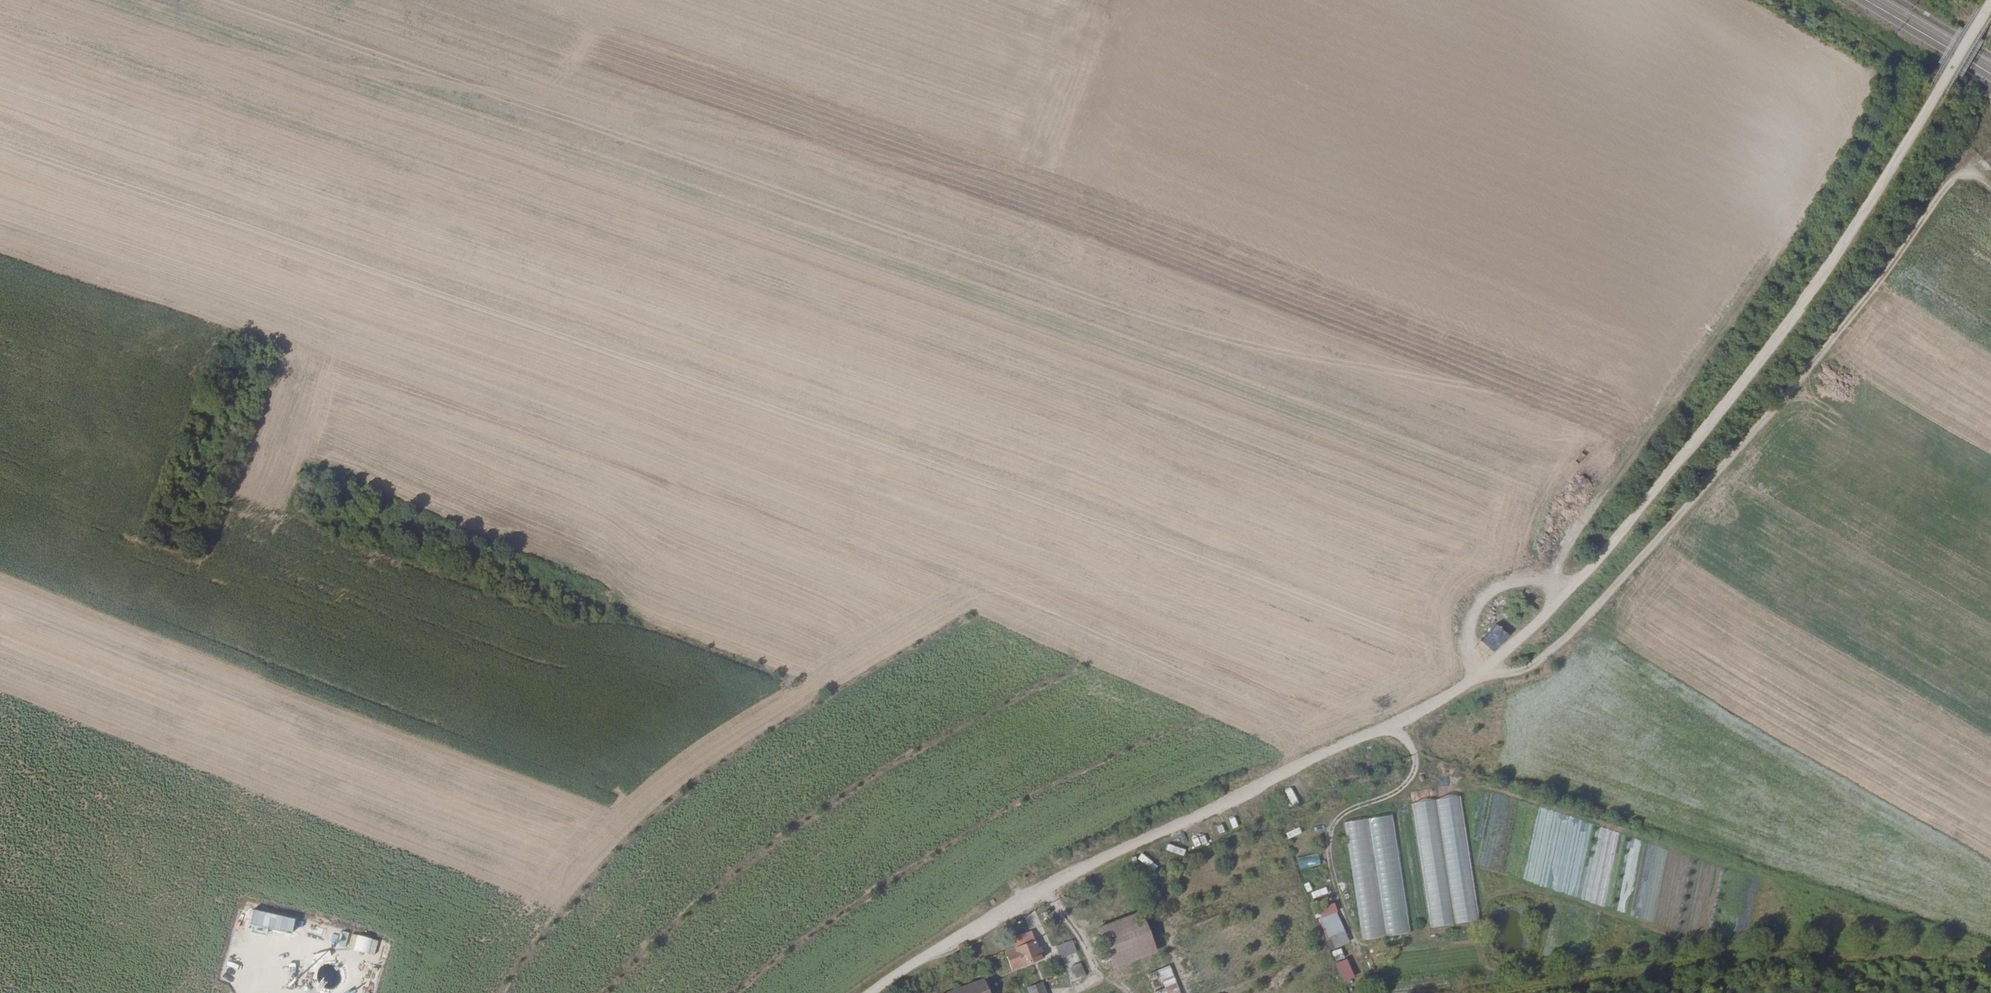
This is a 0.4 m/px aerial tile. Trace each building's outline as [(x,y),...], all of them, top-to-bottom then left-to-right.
[(1739,482),(1745,473),(1733,466),(1727,475),(1739,482)] [(1478,639),(1490,651),(1508,635),(1496,623),(1478,639)] [(1459,795),(1411,802),(1428,927),(1476,921),(1459,795)] [(1360,940),(1408,933),(1391,815),(1343,822),(1360,940)] [(1284,831),(1286,838),(1300,835),(1298,828),(1284,831)] [(1299,871),(1319,865),(1316,853),(1296,858),(1299,871)] [(1326,940),(1344,933),(1331,903),(1314,910),(1326,940)] [(1143,917),(1099,933),(1109,958),(1152,942),(1143,917)] [(1070,940),(1056,945),(1059,953),(1073,948),(1070,940)] [(1034,941),(1015,947),(1022,964),(1042,957),(1039,947),(1036,948),(1034,941)] [(1169,965),(1146,973),(1151,987),(1159,985),(1160,990),(1155,991),(1156,992),(1178,992),(1169,965)] [(982,979),(935,992),(986,992),(982,979)]
